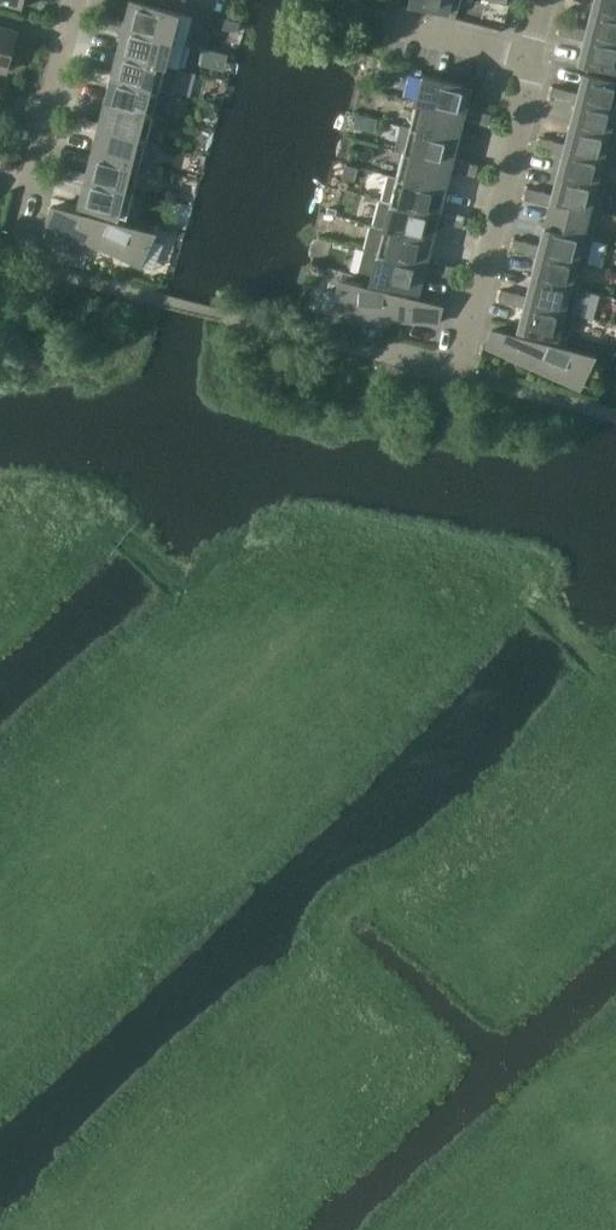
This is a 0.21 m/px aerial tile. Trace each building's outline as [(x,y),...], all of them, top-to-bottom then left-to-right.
[(179,12),(133,0),(132,0),(126,20),(125,26),(187,42),(193,15),(179,12)] [(410,2),(457,13),(460,0),(411,0),(410,2)] [(593,9),(615,15),(615,0),(595,0),(593,9)] [(593,9),(588,28),(586,34),(615,42),(615,15),(593,9)] [(111,29),(114,17),(101,14),(98,25),(111,29)] [(180,67),(187,42),(125,26),(126,20),(114,17),(111,29),(123,32),(118,51),(180,67)] [(572,37),(575,25),(563,22),(560,34),(572,37)] [(588,28),(575,25),(572,37),(585,40),(580,61),(615,70),(615,42),(586,34),(588,28)] [(0,26),(0,69),(6,70),(17,30),(0,26)] [(204,47),(200,64),(225,70),(229,53),(204,47)] [(174,92),(180,67),(118,51),(113,71),(99,67),(97,79),(110,82),(112,77),(160,89),(174,92)] [(97,79),(99,67),(88,64),(85,76),(97,79)] [(567,89),(564,101),(576,104),(578,98),(615,108),(615,80),(584,72),(579,92),(567,89)] [(423,74),(417,100),(464,113),(466,107),(471,86),(423,74)] [(174,92),(160,89),(112,77),(110,82),(106,102),(154,114),(168,117),(168,116),(166,115),(170,108),(172,101),(171,93),(174,94),(174,92)] [(564,101),(567,89),(554,86),(551,98),(564,101)] [(576,104),(571,124),(615,135),(615,108),(578,98),(576,104)] [(463,118),(474,121),(477,110),(466,107),(464,113),(417,100),(410,126),(458,138),(463,118)] [(106,102),(101,122),(99,127),(147,139),(154,114),(106,102)] [(492,113),(477,110),(474,121),(489,125),(492,113)] [(357,114),(354,126),(376,131),(378,119),(357,114)] [(84,130),(87,118),(75,115),(72,127),(84,130)] [(99,127),(101,122),(87,118),(84,130),(98,133),(93,153),(141,165),(147,139),(99,127)] [(458,138),(410,126),(402,124),(395,149),(404,151),(452,163),(450,169),(463,172),(465,161),(453,157),(458,138)] [(571,124),(566,143),(565,149),(611,161),(615,142),(615,135),(571,124)] [(551,151),(554,140),(541,136),(538,148),(551,151)] [(565,149),(566,143),(554,140),(551,151),(563,155),(558,174),(605,186),(611,161),(565,149)] [(445,189),(450,169),(452,163),(404,151),(397,176),(445,189)] [(141,165),(93,153),(88,172),(74,169),(71,180),(85,184),(86,178),(134,189),(141,165)] [(479,164),(465,161),(463,172),(476,176),(479,164)] [(345,165),(342,177),(356,180),(359,168),(345,165)] [(71,180),(74,169),(62,166),(59,177),(71,180)] [(445,189),(397,176),(388,174),(382,199),(439,214),(440,208),(445,189)] [(605,186),(558,174),(554,193),(541,190),(538,202),(551,205),(552,199),(598,211),(605,186)] [(86,178),(85,184),(79,204),(82,205),(128,216),(128,214),(134,189),(86,178)] [(538,202),(541,190),(528,187),(525,199),(538,202)] [(437,220),(449,223),(452,211),(440,208),(439,214),(382,199),(379,199),(373,224),(433,239),(437,220)] [(592,237),(598,211),(552,199),(551,205),(546,225),(592,237)] [(158,223),(136,218),(137,216),(128,214),(128,216),(82,205),(80,213),(52,206),(48,223),(140,265),(155,232),(158,223)] [(466,214),(452,211),(449,223),(463,226),(466,214)] [(433,239),(373,224),(370,223),(364,249),(426,264),(425,270),(437,273),(440,262),(428,259),(433,239)] [(592,237),(546,225),(541,245),(539,250),(585,262),(592,237)] [(525,253),(528,241),(515,238),(512,250),(525,253)] [(539,250),(541,245),(528,241),(525,253),(538,256),(533,276),(579,287),(585,262),(539,250)] [(419,291),(425,270),(426,264),(364,249),(358,273),(372,277),(371,279),(416,290),(419,291)] [(69,251),(66,261),(85,266),(87,254),(72,250),(71,252),(69,251)] [(453,265),(440,262),(437,273),(450,277),(453,265)] [(414,298),(416,290),(371,279),(372,277),(358,273),(342,269),(339,279),(339,289),(324,289),(323,310),(337,314),(337,315),(438,323),(443,305),(414,298)] [(579,287),(533,276),(528,295),(515,292),(512,304),(525,307),(526,301),(573,313),(582,315),(588,290),(579,287)] [(512,304),(515,292),(502,289),(499,300),(512,304)] [(526,301),(525,307),(519,327),(523,328),(566,339),(573,313),(526,301)] [(564,347),(566,339),(523,328),(521,336),(492,329),(488,346),(580,388),(595,355),(564,347)]
